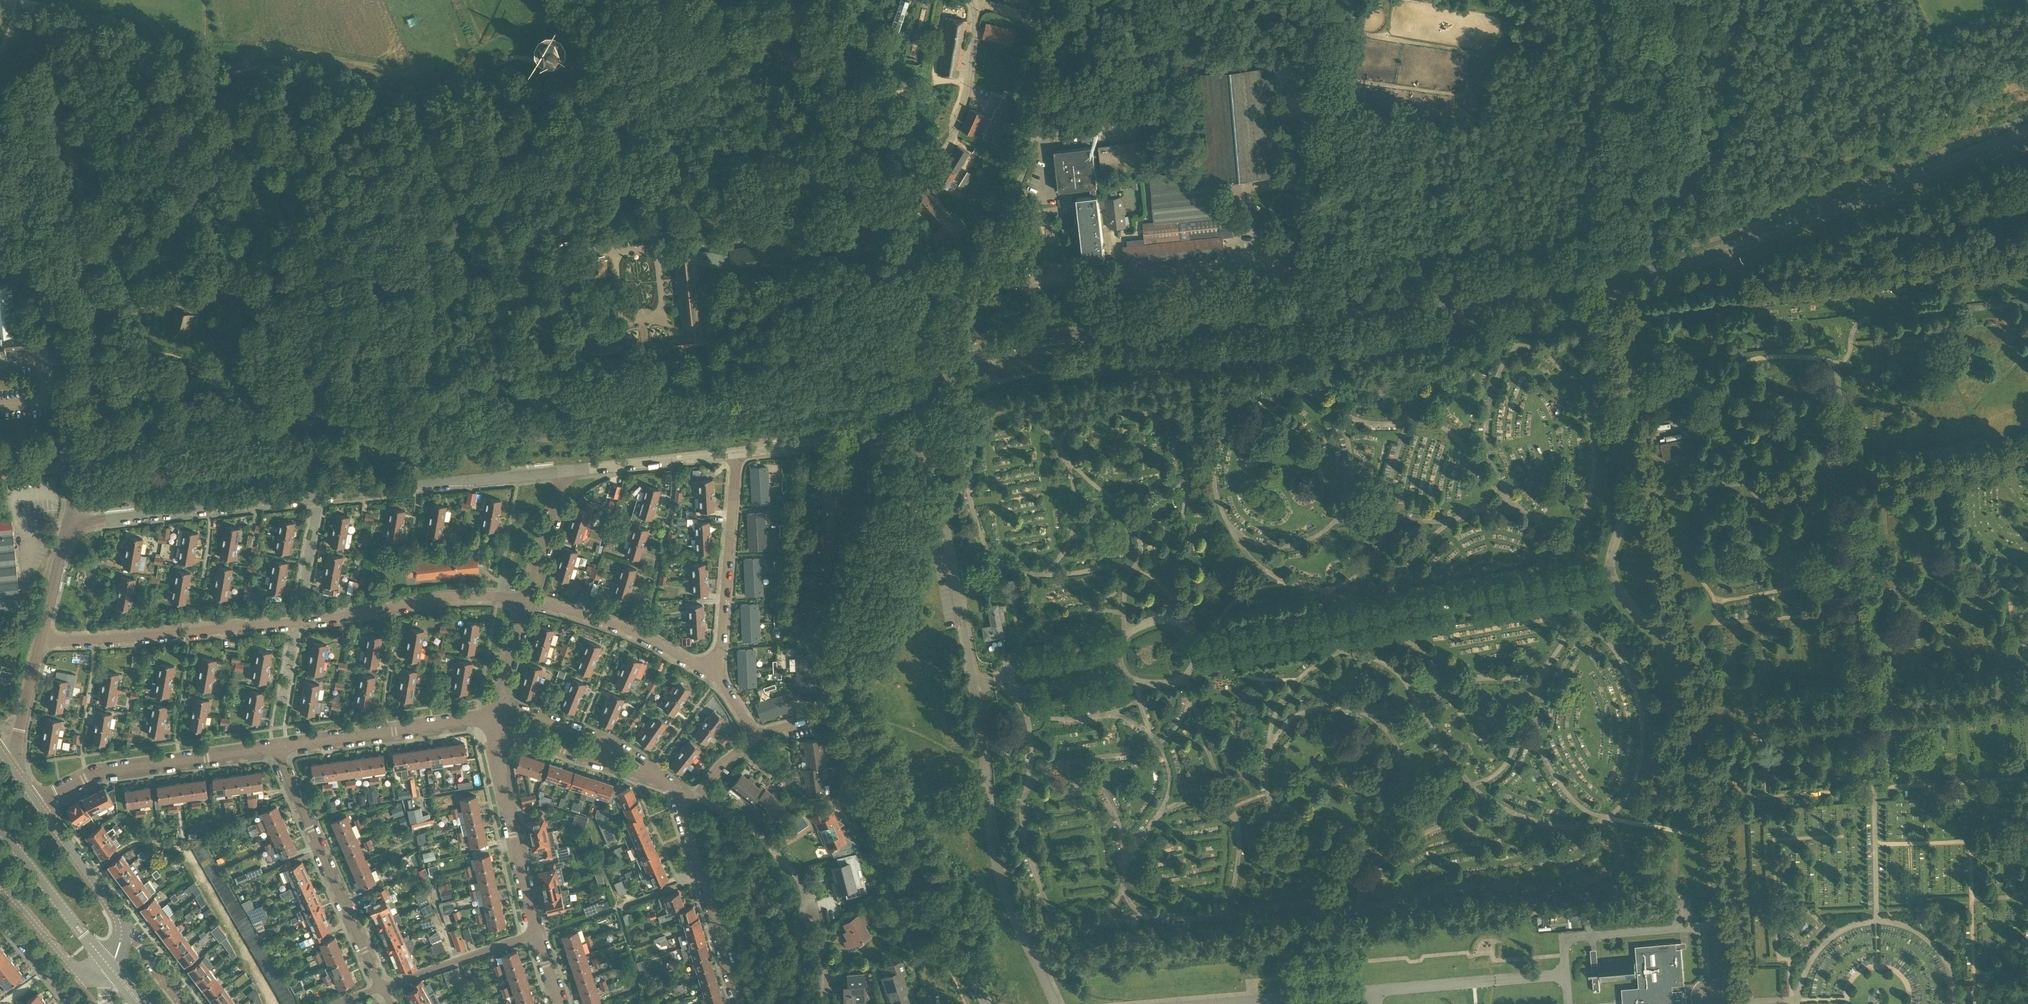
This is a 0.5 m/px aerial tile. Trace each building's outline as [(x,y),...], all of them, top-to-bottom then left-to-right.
[(896,11),(905,13),(907,7),(909,1),(906,0),(900,0),(898,4),(896,11)] [(1023,2),(1025,2),(1024,7),(1028,8),(1030,4),(1031,4),(1032,0),(1024,0),(1023,2)] [(889,32),(898,35),(905,13),(896,11),(889,32)] [(955,77),(958,78),(960,70),(959,70),(967,21),(964,20),(964,19),(950,17),(950,18),(945,17),(939,65),(938,65),(937,74),(941,75),(941,76),(954,78),(955,77)] [(1015,29),(986,22),(982,38),(1011,45),(1015,29)] [(550,62),(552,61),(554,61),(556,59),(558,58),(559,56),(560,54),(561,51),(561,49),(560,47),(559,45),(558,43),(556,41),(554,40),(552,39),(550,39),(547,39),(545,40),(543,41),(541,43),(540,45),(539,47),(538,49),(538,51),(539,54),(540,56),(541,58),(543,59),(545,61),(547,61),(550,62)] [(241,55),(239,65),(247,67),(250,57),(241,55)] [(806,63),(781,65),(781,72),(806,70),(806,63)] [(1202,72),(1209,152),(1211,184),(1219,183),(1219,181),(1271,177),(1262,68),(1202,72)] [(991,118),(969,109),(960,130),(979,139),(982,133),(984,134),(982,138),(1005,148),(1026,100),(1004,90),(1001,96),(991,91),(986,102),(997,107),(991,118)] [(188,107),(180,100),(172,107),(180,115),(188,107)] [(1091,134),(1081,135),(1082,142),(1092,141),(1091,134)] [(1098,146),(1101,174),(1144,169),(1141,141),(1098,146)] [(935,182),(940,185),(947,189),(949,185),(954,188),(957,184),(952,181),(969,153),(957,145),(935,182)] [(975,146),(972,152),(979,156),(983,150),(975,146)] [(1054,151),(1059,192),(1090,188),(1091,195),(1097,194),(1096,187),(1097,187),(1092,147),(1054,151)] [(1127,246),(1123,246),(1125,267),(1225,257),(1223,237),(1233,236),(1233,231),(1232,218),(1223,219),(1223,216),(1219,183),(1211,184),(1209,152),(1204,152),(1198,153),(1200,170),(1169,173),(1169,176),(1159,178),(1150,178),(1151,190),(1154,221),(1142,222),(1144,238),(1144,244),(1127,246)] [(784,170),(778,177),(784,182),(789,174),(784,170)] [(909,174),(913,179),(917,175),(913,170),(909,174)] [(967,171),(958,185),(964,188),(973,174),(967,171)] [(931,183),(902,208),(916,224),(917,223),(928,236),(937,246),(947,236),(951,240),(959,233),(967,225),(958,216),(952,223),(927,194),(930,191),(935,197),(940,193),(931,183)] [(1121,197),(1117,197),(1116,187),(1105,188),(1106,195),(1099,196),(1100,209),(1109,208),(1111,227),(1125,225),(1121,197)] [(1097,194),(1091,195),(1077,197),(1084,261),(1105,258),(1098,194),(1097,194)] [(637,245),(640,241),(640,237),(637,234),(633,235),(630,238),(630,242),(633,245),(637,245)] [(808,253),(807,246),(799,247),(798,237),(728,248),(732,274),(802,263),(800,254),(808,253)] [(694,250),(673,252),(676,278),(677,294),(678,304),(679,307),(681,327),(681,329),(686,329),(687,337),(678,338),(670,339),(668,339),(669,349),(712,344),(711,335),(703,336),(694,250)] [(721,263),(721,258),(727,259),(727,253),(707,251),(706,262),(721,263)] [(605,260),(605,256),(605,255),(592,255),(592,260),(590,260),(590,278),(591,278),(607,278),(607,259),(605,260)] [(6,353),(5,350),(25,348),(24,337),(2,339),(1,336),(12,335),(11,329),(15,329),(14,310),(9,311),(9,307),(13,306),(11,289),(7,289),(7,283),(0,284),(0,354),(6,353)] [(189,335),(194,315),(173,310),(168,329),(189,335)] [(560,323),(564,330),(570,327),(566,320),(560,323)] [(0,380),(0,390),(13,389),(13,379),(0,380)] [(1692,437),(1675,440),(1660,443),(1663,459),(1695,452),(1692,437)] [(751,468),(752,486),(768,486),(767,467),(751,468)] [(699,496),(712,495),(712,493),(714,493),(714,489),(711,489),(711,480),(698,480),(699,496)] [(621,486),(614,484),(610,495),(618,497),(621,486)] [(655,504),(655,503),(657,503),(659,499),(657,498),(659,490),(647,486),(645,492),(640,491),(638,492),(637,497),(638,499),(642,501),(655,504)] [(769,504),(768,486),(752,486),(753,505),(769,504)] [(473,505),(476,493),(469,492),(467,503),(473,505)] [(822,494),(822,507),(844,506),(843,500),(840,501),(839,493),(843,493),(822,494)] [(712,497),(712,495),(699,496),(700,512),(713,511),(712,502),(714,502),(714,497),(712,497)] [(485,513),(497,516),(498,514),(500,514),(501,510),(499,509),(500,500),(487,498),(485,513)] [(654,506),(655,504),(642,501),(638,516),(650,520),(653,511),(655,511),(656,507),(654,506)] [(430,518),(430,519),(443,522),(445,506),(432,504),(431,513),(429,513),(428,517),(430,518)] [(572,521),(572,523),(584,527),(591,529),(598,507),(587,504),(585,511),(576,508),(574,517),(572,516),(571,521),(572,521)] [(822,507),(823,521),(845,520),(844,514),(840,514),(840,507),(844,507),(844,506),(822,507)] [(388,524),(401,526),(401,524),(403,525),(404,520),(402,520),(404,511),(391,509),(388,524)] [(497,517),(497,516),(485,513),(482,529),(495,531),(496,522),(498,522),(499,518),(497,517)] [(748,513),(749,532),(764,531),(764,513),(748,513)] [(334,528),(333,530),(346,532),(349,517),(336,514),(334,523),(333,523),(332,528),(334,528)] [(14,610),(20,610),(12,519),(0,520),(0,611),(14,610)] [(440,537),(443,522),(430,519),(429,521),(428,521),(427,525),(429,526),(427,535),(440,537)] [(278,535),(291,538),(292,536),(293,536),(294,532),(292,531),(294,523),(281,520),(278,535)] [(695,522),(696,538),(709,537),(709,535),(711,535),(711,531),(709,531),(708,521),(695,522)] [(580,542),(584,527),(572,523),(571,524),(570,524),(569,529),(570,529),(567,538),(580,542)] [(401,528),(401,526),(388,524),(385,539),(398,541),(400,532),(402,533),(403,528),(401,528)] [(223,540),(223,541),(236,544),(239,528),(226,526),(224,535),(223,535),(222,539),(223,540)] [(630,540),(643,544),(643,543),(645,543),(647,539),(645,538),(647,530),(635,526),(633,532),(628,531),(625,539),(630,540)] [(181,546),(194,548),(195,547),(196,547),(197,542),(195,542),(197,533),(179,530),(176,545),(181,546)] [(343,547),(346,532),(333,530),(333,531),(331,531),(331,536),(332,536),(330,545),(343,547)] [(765,550),(765,535),(764,531),(749,532),(750,550),(765,550)] [(291,539),(291,538),(278,535),(276,551),(288,553),(290,544),(292,545),(293,540),(291,539)] [(127,550),(126,552),(139,554),(142,539),(129,537),(127,546),(126,545),(125,550),(127,550)] [(709,538),(709,537),(696,538),(697,553),(710,553),(709,544),(711,544),(711,538),(709,538)] [(642,546),(643,544),(630,540),(626,556),(638,560),(641,551),(643,551),(644,546),(642,546)] [(233,559),(236,544),(223,541),(223,543),(221,543),(221,547),(222,548),(220,557),(233,559)] [(194,550),(194,548),(181,546),(179,561),(191,564),(193,555),(195,555),(196,550),(194,550)] [(560,561),(560,563),(572,567),(577,552),(564,548),(562,557),(560,556),(558,561),(560,561)] [(137,570),(139,554),(126,552),(126,553),(125,553),(124,558),(125,558),(124,567),(137,570)] [(488,553),(407,562),(408,576),(417,575),(417,578),(478,571),(478,563),(489,562),(488,553)] [(326,568),(326,570),(339,572),(342,557),(329,554),(327,563),(325,563),(325,568),(326,568)] [(745,559),(745,577),(761,577),(760,558),(745,559)] [(271,575),(284,578),(284,576),(286,576),(287,572),(285,571),(287,563),(274,560),(271,575)] [(836,570),(836,562),(822,563),(818,563),(819,577),(834,576),(841,576),(840,570),(836,570)] [(568,581),(572,567),(560,563),(559,565),(557,564),(556,568),(558,569),(555,578),(568,581)] [(692,564),(693,580),(706,579),(706,577),(708,577),(707,572),(705,572),(705,563),(692,564)] [(216,580),(216,581),(229,584),(232,568),(219,566),(217,575),(215,575),(215,580),(216,580)] [(618,581),(630,584),(631,583),(633,583),(634,579),(632,578),(635,569),(622,566),(618,581)] [(336,587),(339,572),(326,570),(326,571),(324,571),(323,576),(325,576),(323,585),(336,587)] [(175,586),(187,588),(188,587),(189,587),(190,582),(188,582),(190,573),(177,571),(175,586)] [(284,579),(284,578),(271,575),(268,591),(281,593),(283,584),(285,584),(285,580),(284,579)] [(358,580),(359,575),(353,575),(352,579),(350,590),(356,591),(358,580)] [(120,590),(119,592),(132,594),(135,579),(122,576),(120,585),(119,585),(118,590),(120,590)] [(834,584),(834,576),(819,577),(816,577),(816,591),(837,590),(837,583),(834,584)] [(762,595),(761,577),(745,577),(746,596),(762,595)] [(586,579),(582,592),(589,595),(593,582),(586,579)] [(706,581),(706,579),(693,580),(693,595),(706,595),(706,585),(708,585),(708,581),(706,581)] [(226,599),(229,584),(216,581),(216,583),(214,583),(213,588),(215,588),(213,597),(226,599)] [(630,586),(630,584),(618,581),(614,596),(626,599),(629,590),(631,591),(632,587),(630,586)] [(187,590),(187,588),(175,586),(172,601),(185,604),(186,594),(188,595),(189,590),(187,590)] [(130,610),(132,594),(119,592),(119,593),(117,593),(117,598),(118,598),(117,607),(130,610)] [(602,598),(596,596),(594,602),(599,604),(602,598)] [(741,604),(742,623),(758,622),(757,604),(741,604)] [(998,606),(998,604),(987,606),(991,625),(982,627),(984,640),(1003,636),(999,611),(1005,610),(1005,605),(998,606)] [(689,606),(689,621),(702,621),(702,619),(704,619),(704,614),(702,614),(702,605),(689,606)] [(813,606),(806,623),(821,629),(828,611),(813,606)] [(463,636),(476,638),(476,636),(478,637),(479,632),(477,632),(479,623),(466,620),(463,636)] [(702,623),(702,621),(689,621),(690,637),(703,636),(702,627),(705,627),(705,623),(702,623)] [(759,641),(758,625),(758,622),(742,623),(743,641),(759,641)] [(814,646),(821,629),(806,623),(800,641),(814,646)] [(537,639),(536,641),(548,645),(553,630),(541,626),(538,635),(536,634),(535,639),(537,639)] [(408,642),(407,643),(420,646),(423,630),(410,628),(409,637),(407,637),(406,641),(408,642)] [(369,634),(366,649),(379,652),(379,650),(381,650),(382,646),(380,645),(382,636),(369,634)] [(476,639),(476,638),(463,636),(460,651),(473,653),(475,644),(477,645),(478,640),(476,639)] [(544,660),(548,645),(536,641),(536,642),(534,642),(533,646),(535,647),(532,656),(544,660)] [(311,656),(310,657),(323,660),(326,644),(313,642),(311,651),(310,651),(309,655),(311,656)] [(582,656),(594,661),(595,659),(597,660),(599,656),(597,655),(600,646),(588,642),(582,656)] [(418,661),(420,646),(407,643),(407,645),(406,645),(405,649),(406,650),(405,659),(418,661)] [(379,652),(366,649),(363,665),(376,667),(378,658),(380,658),(380,653),(379,653),(379,652)] [(738,650),(739,668),(755,668),(754,649),(738,650)] [(255,665),(268,667),(268,665),(270,666),(271,661),(269,661),(271,652),(258,650),(255,665)] [(796,655),(797,670),(797,674),(813,673),(812,654),(796,655)] [(594,662),(594,661),(582,656),(576,670),(588,675),(592,667),(594,667),(596,663),(594,662)] [(622,669),(621,671),(633,676),(640,662),(628,656),(624,665),(622,664),(620,668),(622,669)] [(200,671),(200,673),(213,675),(216,660),(203,657),(201,667),(199,666),(198,671),(200,671)] [(321,675),(323,660),(310,657),(310,659),(308,659),(308,663),(309,664),(308,673),(321,675)] [(456,676),(469,678),(469,676),(471,677),(472,672),(470,672),(472,663),(459,660),(456,676)] [(660,670),(664,663),(659,660),(655,667),(660,670)] [(244,663),(240,662),(235,661),(234,671),(242,672),(244,663)] [(158,679),(171,681),(171,679),(173,680),(174,675),(172,675),(174,666),(161,663),(158,679)] [(268,669),(268,667),(255,665),(252,681),(265,683),(267,674),(269,674),(270,669),(268,669)] [(525,678),(524,680),(537,684),(541,668),(529,665),(526,674),(525,673),(523,678),(525,678)] [(401,682),(401,684),(413,686),(416,670),(403,668),(402,677),(400,677),(399,682),(401,682)] [(755,686),(755,668),(739,668),(740,687),(755,686)] [(52,692),(51,694),(64,696),(72,697),(76,674),(57,671),(55,678),(54,678),(53,687),(51,687),(50,692),(52,692)] [(103,685),(102,686),(116,689),(118,673),(105,671),(104,680),(102,680),(101,685),(103,685)] [(627,690),(633,676),(621,671),(621,672),(619,671),(617,676),(619,676),(615,685),(627,690)] [(17,674),(8,672),(6,678),(15,681),(17,674)] [(210,691),(213,675),(200,673),(200,674),(198,674),(197,679),(199,679),(197,688),(210,691)] [(813,673),(797,674),(798,692),(814,691),(813,673)] [(362,674),(359,689),(372,692),(372,690),(374,690),(375,686),(373,685),(374,676),(362,674)] [(469,680),(469,678),(456,676),(453,691),(466,693),(468,684),(469,685),(470,680),(469,680)] [(171,683),(171,681),(158,679),(155,694),(168,696),(170,687),(172,688),(172,683),(171,683)] [(567,693),(579,698),(579,697),(581,698),(583,693),(581,692),(585,684),(573,679),(567,693)] [(532,698),(537,684),(524,680),(524,681),(522,681),(521,685),(523,686),(520,695),(532,698)] [(301,699),(301,701),(315,703),(319,684),(306,682),(304,691),(303,691),(302,695),(304,696),(303,699),(301,699)] [(670,695),(681,702),(682,701),(684,702),(686,698),(685,697),(690,690),(679,682),(670,695)] [(411,701),(413,686),(401,684),(400,685),(399,685),(398,690),(400,690),(398,699),(411,701)] [(113,704),(116,689),(102,686),(102,688),(101,688),(100,692),(101,693),(100,702),(113,704)] [(372,692),(359,689),(356,705),(369,707),(371,698),(373,698),(373,693),(371,693),(372,692)] [(248,705),(261,707),(261,706),(263,706),(264,701),(262,701),(263,692),(251,690),(248,705)] [(578,700),(579,698),(567,693),(561,708),(573,713),(576,704),(578,705),(580,701),(578,700)] [(606,706),(605,708),(617,713),(623,699),(611,693),(607,702),(606,701),(604,705),(606,706)] [(791,693),(775,698),(773,699),(778,714),(796,708),(791,693)] [(62,711),(64,696),(51,694),(51,695),(49,695),(49,700),(50,700),(49,709),(62,711)] [(648,695),(645,701),(650,704),(653,699),(648,695)] [(680,704),(681,702),(670,695),(661,707),(672,715),(678,708),(679,709),(682,705),(680,704)] [(193,711),(193,713),(206,715),(208,700),(196,697),(194,706),(192,706),(191,711),(193,711)] [(760,719),(778,714),(773,699),(755,705),(760,719)] [(313,715),(315,703),(301,701),(301,703),(302,704),(301,713),(313,715)] [(641,707),(647,712),(651,707),(645,702),(641,707)] [(151,719),(164,721),(164,719),(166,720),(167,715),(165,714),(166,706),(154,703),(151,719)] [(261,709),(261,707),(248,705),(245,720),(258,723),(260,714),(262,714),(262,709),(261,709)] [(610,727),(617,713),(605,708),(604,709),(603,709),(601,713),(602,713),(599,722),(610,727)] [(96,725),(96,727),(108,729),(111,713),(98,711),(97,720),(95,720),(94,725),(96,725)] [(705,722),(704,723),(714,731),(724,719),(714,711),(708,718),(707,717),(704,721),(705,722)] [(203,730),(206,715),(193,713),(192,714),(191,714),(190,719),(192,719),(190,728),(203,730)] [(647,728),(658,736),(659,734),(660,735),(663,732),(661,731),(667,723),(656,715),(647,728)] [(45,732),(44,734),(57,736),(60,721),(47,718),(46,727),(44,727),(43,732),(45,732)] [(163,723),(164,721),(151,719),(148,734),(161,736),(163,727),(164,728),(165,723),(163,723)] [(704,744),(714,731),(704,723),(703,724),(702,723),(699,727),(700,728),(694,735),(704,744)] [(106,744),(108,729),(96,727),(95,728),(94,728),(93,732),(94,733),(93,742),(106,744)] [(657,737),(658,736),(647,728),(638,741),(649,748),(654,741),(656,742),(658,738),(657,737)] [(55,751),(57,736),(44,734),(44,735),(42,735),(42,740),(43,740),(42,749),(55,751)] [(823,752),(821,738),(800,741),(801,748),(804,747),(805,755),(802,755),(823,752)] [(681,752),(680,753),(690,761),(700,749),(690,741),(684,748),(683,747),(680,751),(681,752)] [(464,743),(452,745),(454,760),(466,758),(464,743)] [(452,745),(440,746),(442,762),(454,760),(452,745)] [(440,746),(428,748),(430,763),(442,762),(440,746)] [(428,748),(416,750),(419,765),(430,763),(428,748)] [(416,750),(405,751),(407,767),(412,766),(419,765),(416,750)] [(395,769),(402,767),(407,767),(405,751),(392,753),(395,769)] [(823,752),(802,755),(803,761),(806,761),(807,768),(807,769),(821,767),(825,766),(823,752)] [(680,774),(690,761),(680,753),(679,754),(678,753),(675,757),(676,758),(670,765),(680,774)] [(370,756),(373,772),(385,770),(383,754),(370,756)] [(527,772),(532,757),(520,754),(516,768),(527,772)] [(359,758),(361,773),(373,772),(370,756),(359,758)] [(544,761),(532,757),(527,772),(539,776),(544,761)] [(347,759),(349,775),(361,773),(359,758),(347,759)] [(337,777),(349,775),(347,759),(335,761),(337,777)] [(326,778),(337,777),(335,761),(323,763),(326,778)] [(313,780),(326,778),(323,763),(311,764),(313,780)] [(556,782),(561,767),(549,763),(544,778),(556,782)] [(574,772),(561,767),(556,782),(569,786),(574,772)] [(823,781),(821,767),(807,769),(807,768),(800,769),(801,775),(805,775),(806,782),(802,783),(823,781)] [(260,772),(248,773),(250,789),(263,787),(260,772)] [(413,777),(412,772),(403,773),(404,778),(409,778),(411,796),(416,795),(413,777)] [(582,790),(587,776),(574,772),(569,786),(582,790)] [(248,773),(237,775),(239,790),(250,789),(248,773)] [(730,787),(741,796),(754,780),(750,776),(747,779),(741,774),(730,787)] [(237,775),(225,777),(227,792),(239,790),(237,775)] [(599,780),(587,776),(582,790),(580,796),(585,798),(587,792),(594,794),(599,780)] [(215,794),(227,792),(225,777),(213,778),(215,794)] [(193,781),(195,797),(207,795),(205,779),(193,781)] [(599,780),(594,794),(607,798),(612,784),(599,780)] [(755,780),(754,780),(741,796),(752,805),(754,802),(765,789),(760,785),(758,787),(753,783),(755,780)] [(193,781),(181,783),(183,798),(195,797),(193,781)] [(825,794),(823,781),(802,783),(803,789),(807,789),(808,797),(825,794)] [(181,783),(169,784),(171,800),(183,798),(181,783)] [(159,802),(171,800),(169,784),(157,786),(159,802)] [(612,784),(607,798),(607,800),(613,802),(618,800),(618,801),(621,800),(623,806),(638,800),(636,800),(630,786),(623,789),(622,788),(612,784)] [(94,793),(102,810),(107,807),(106,804),(116,800),(114,789),(108,792),(105,787),(104,788),(102,787),(99,788),(99,790),(94,793)] [(149,787),(137,789),(139,804),(151,803),(149,787)] [(127,806),(139,804),(137,789),(125,791),(127,806)] [(754,802),(765,811),(776,797),(778,795),(773,791),(771,793),(765,789),(754,802)] [(410,790),(398,792),(399,798),(411,797),(410,790)] [(97,812),(102,810),(94,793),(89,795),(87,794),(84,796),(84,798),(82,799),(89,813),(96,810),(97,812)] [(376,794),(371,795),(369,798),(370,803),(377,802),(376,794)] [(521,803),(532,801),(536,800),(534,794),(520,798),(521,803)] [(463,811),(478,807),(476,795),(460,799),(463,811)] [(765,811),(776,820),(777,818),(783,822),(788,815),(783,811),(789,803),(784,799),(782,802),(776,797),(765,811)] [(643,812),(638,800),(623,806),(629,818),(643,812)] [(79,801),(67,809),(72,815),(70,816),(74,822),(76,821),(79,825),(91,817),(79,801)] [(391,808),(393,814),(402,810),(401,804),(391,808)] [(262,812),(265,818),(259,821),(261,825),(267,823),(281,816),(276,805),(262,812)] [(410,822),(425,819),(429,819),(428,813),(422,815),(420,807),(407,810),(410,822)] [(481,819),(478,807),(463,811),(466,822),(481,819)] [(818,814),(817,814),(809,818),(816,823),(817,823),(823,827),(818,829),(825,842),(829,852),(838,848),(839,850),(855,846),(855,845),(854,846),(848,842),(849,842),(849,841),(849,840),(848,839),(848,838),(847,838),(846,838),(844,838),(839,826),(844,824),(835,818),(831,808),(826,810),(825,811),(821,809),(818,814)] [(608,819),(605,812),(596,816),(599,823),(608,819)] [(643,812),(629,818),(625,820),(631,833),(645,826),(640,814),(644,813),(643,812)] [(527,829),(529,836),(551,831),(546,832),(543,818),(542,813),(535,814),(536,820),(527,822),(529,828),(527,829)] [(585,824),(587,817),(575,813),(573,820),(585,824)] [(332,821),(337,832),(351,826),(346,815),(332,821)] [(286,827),(281,816),(267,823),(261,825),(263,830),(269,827),(272,834),(286,827)] [(408,826),(405,817),(399,819),(403,828),(408,826)] [(794,822),(798,830),(807,824),(803,817),(794,822)] [(425,819),(410,822),(409,823),(412,833),(417,832),(415,826),(426,823),(425,819)] [(484,831),(481,819),(466,822),(468,834),(484,831)] [(611,826),(608,819),(599,823),(601,830),(611,826)] [(583,829),(585,824),(573,820),(571,826),(583,829)] [(98,827),(95,824),(91,827),(90,825),(83,830),(87,835),(98,827)] [(98,827),(87,835),(88,837),(87,838),(89,842),(91,841),(94,846),(116,830),(113,826),(106,831),(101,825),(98,827)] [(337,832),(341,843),(356,837),(351,826),(337,832)] [(604,836),(614,832),(611,826),(601,830),(604,836)] [(651,839),(645,826),(631,833),(636,845),(651,839)] [(291,838),(286,827),(272,834),(277,845),(291,838)] [(119,835),(116,830),(94,846),(97,850),(97,852),(99,855),(101,855),(102,856),(117,846),(112,840),(119,835)] [(486,843),(484,831),(468,834),(471,846),(486,843)] [(554,844),(551,831),(529,836),(530,843),(532,843),(533,849),(542,847),(544,858),(557,856),(569,853),(575,851),(574,845),(568,847),(568,845),(556,848),(555,844),(554,844)] [(616,839),(614,832),(604,836),(607,843),(616,839)] [(212,833),(204,837),(209,846),(216,842),(212,833)] [(417,835),(419,845),(428,843),(426,833),(417,835)] [(464,840),(463,835),(458,836),(458,837),(443,840),(444,844),(459,841),(464,840)] [(341,843),(346,854),(361,848),(356,837),(341,843)] [(296,850),(291,838),(277,845),(281,856),(296,850)] [(651,839),(636,845),(641,857),(656,850),(651,839)] [(203,841),(202,841),(192,847),(195,852),(205,846),(203,841)] [(208,850),(205,846),(195,852),(198,856),(208,850)] [(346,854),(351,865),(365,859),(361,848),(346,854)] [(211,855),(208,850),(198,856),(201,861),(211,855)] [(656,850),(641,857),(636,859),(641,871),(661,862),(656,850)] [(425,861),(432,860),(430,851),(422,853),(425,861)] [(856,852),(840,856),(842,864),(832,867),(834,875),(836,875),(837,880),(832,882),(835,893),(855,888),(849,866),(859,863),(856,852)] [(558,862),(559,862),(571,859),(569,853),(557,856),(558,862)] [(473,857),(476,869),(491,866),(489,854),(473,857)] [(108,865),(115,875),(129,865),(121,855),(108,865)] [(214,860),(211,855),(201,861),(203,866),(214,860)] [(351,865),(356,876),(370,870),(365,859),(351,865)] [(216,865),(214,860),(203,866),(206,871),(216,865)] [(286,869),(290,880),(306,873),(301,862),(292,866),(290,860),(281,864),(284,870),(286,869)] [(538,880),(539,885),(558,881),(556,873),(561,872),(559,862),(558,862),(545,865),(546,870),(538,872),(540,879),(538,880)] [(639,872),(641,877),(641,878),(644,879),(650,877),(653,885),(668,878),(661,862),(641,871),(639,872)] [(136,874),(129,865),(115,875),(122,884),(136,874)] [(219,869),(216,865),(206,871),(209,875),(219,869)] [(494,878),(491,866),(476,869),(479,881),(494,878)] [(260,867),(247,873),(249,878),(263,872),(260,867)] [(222,874),(219,869),(209,875),(212,880),(222,874)] [(370,870),(356,876),(361,887),(375,881),(370,870)] [(598,884),(603,882),(604,882),(600,870),(594,873),(598,884)] [(285,882),(288,889),(280,893),(281,897),(289,894),(288,893),(311,884),(306,873),(290,880),(285,882)] [(136,874),(122,884),(130,894),(144,884),(143,883),(136,874)] [(225,879),(222,874),(212,880),(214,885),(225,879)] [(479,881),(480,888),(481,893),(497,889),(494,878),(479,881)] [(214,885),(217,890),(227,884),(225,879),(214,885)] [(148,880),(143,883),(144,884),(130,894),(137,904),(155,890),(148,880)] [(430,880),(424,882),(428,890),(433,888),(430,880)] [(627,892),(621,880),(614,883),(618,892),(621,895),(627,892)] [(560,890),(558,881),(539,885),(541,891),(542,891),(544,898),(561,895),(566,894),(569,893),(568,889),(560,890)] [(188,894),(192,891),(197,887),(194,882),(185,889),(188,894)] [(230,888),(227,884),(217,890),(220,894),(230,888)] [(294,905),(300,902),(316,895),(311,884),(288,893),(289,894),(294,905)] [(197,887),(192,891),(196,896),(195,896),(195,897),(201,893),(200,892),(201,892),(197,887)] [(368,904),(373,915),(389,908),(393,906),(395,905),(393,901),(390,899),(389,895),(390,895),(387,887),(374,892),(377,900),(368,904)] [(233,893),(230,888),(220,894),(223,899),(233,893)] [(444,899),(452,897),(450,889),(442,891),(444,899)] [(499,901),(497,889),(481,893),(484,904),(499,901)] [(666,910),(686,903),(684,898),(681,899),(679,891),(665,896),(664,895),(658,897),(661,908),(664,906),(666,910)] [(419,905),(429,901),(424,892),(415,896),(419,905)] [(206,902),(201,893),(195,897),(201,907),(206,902)] [(223,899),(225,904),(236,898),(233,893),(223,899)] [(561,895),(544,898),(544,901),(543,902),(544,906),(546,907),(547,911),(572,906),(570,900),(567,900),(566,894),(561,895)] [(321,906),(316,895),(300,902),(303,908),(305,913),(321,906)] [(140,908),(148,917),(161,907),(154,897),(140,908)] [(238,903),(236,898),(225,904),(228,909),(238,903)] [(254,907),(250,898),(241,902),(246,911),(254,907)] [(484,904),(486,916),(502,912),(499,901),(484,904)] [(586,915),(609,906),(607,901),(599,904),(598,901),(583,906),(586,915)] [(241,907),(238,903),(228,909),(231,913),(241,907)] [(420,908),(425,916),(434,912),(430,903),(420,908)] [(454,911),(452,903),(451,903),(444,905),(445,913),(454,911)] [(670,916),(673,915),(674,920),(678,918),(679,922),(681,922),(683,922),(692,919),(698,917),(698,916),(696,917),(692,905),(687,907),(686,903),(666,910),(667,913),(663,914),(658,915),(660,921),(670,918),(670,916)] [(307,917),(309,923),(325,917),(321,906),(305,913),(298,915),(290,919),(292,923),(307,917)] [(169,916),(161,907),(148,917),(155,927),(169,916)] [(244,912),(241,907),(231,913),(233,918),(244,912)] [(258,907),(247,911),(252,920),(262,915),(258,907)] [(206,917),(212,912),(209,908),(203,913),(206,917)] [(392,915),(389,908),(373,915),(378,925),(400,916),(398,912),(392,915)] [(848,928),(842,931),(844,935),(846,934),(848,938),(850,937),(851,938),(844,942),(847,948),(861,940),(863,941),(864,942),(864,941),(871,936),(864,924),(869,921),(863,911),(844,923),(848,928)] [(247,917),(244,912),(233,918),(236,923),(247,917)] [(504,924),(502,912),(486,916),(489,928),(504,924)] [(628,913),(622,915),(626,925),(631,923),(630,919),(628,914),(628,913)] [(1576,915),(1570,915),(1567,915),(1568,925),(1566,925),(1566,929),(1578,928),(1577,919),(1576,915)] [(155,927),(162,936),(176,926),(169,916),(155,927)] [(378,925),(382,936),(398,929),(395,923),(402,921),(400,916),(378,925)] [(249,922),(247,917),(236,923),(239,928),(249,922)] [(265,929),(264,927),(267,926),(264,917),(260,919),(260,918),(253,921),(259,932),(265,929)] [(330,928),(325,917),(309,923),(314,935),(311,936),(312,937),(314,942),(324,937),(321,932),(330,928)] [(701,928),(698,917),(692,919),(683,922),(685,930),(684,930),(684,933),(701,928)] [(431,919),(421,921),(423,927),(432,925),(431,919)] [(252,926),(249,922),(239,928),(242,932),(252,926)] [(219,942),(220,941),(225,937),(227,936),(218,924),(210,930),(219,942)] [(183,936),(176,926),(162,936),(170,946),(183,936)] [(255,931),(252,926),(242,932),(244,937),(255,931)] [(465,947),(458,927),(450,930),(457,950),(465,947)] [(468,928),(462,930),(466,941),(472,939),(468,928)] [(705,940),(701,928),(684,933),(686,937),(688,937),(690,944),(689,945),(705,940)] [(402,937),(398,929),(382,936),(387,947),(409,938),(408,935),(402,937)] [(428,937),(430,941),(440,937),(437,930),(430,935),(431,936),(428,937)] [(258,936),(255,931),(244,937),(247,942),(258,936)] [(562,936),(566,947),(581,942),(577,931),(562,936)] [(170,946),(177,955),(191,945),(183,936),(170,946)] [(260,941),(258,936),(247,942),(250,947),(260,941)] [(225,937),(220,941),(229,952),(233,949),(231,945),(225,937)] [(301,947),(314,942),(312,937),(299,942),(301,947)] [(320,943),(325,954),(339,948),(335,937),(320,943)] [(441,940),(440,937),(430,941),(432,944),(430,945),(435,956),(446,952),(441,940)] [(387,947),(392,958),(408,951),(405,945),(411,943),(409,938),(387,947)] [(690,958),(691,958),(708,953),(704,941),(705,941),(705,940),(689,945),(687,946),(688,950),(690,949),(693,957),(690,958)] [(253,951),(263,945),(260,941),(250,947),(253,951)] [(585,954),(581,942),(566,947),(570,959),(585,954)] [(1682,989),(1680,989),(1680,984),(1684,984),(1681,948),(1676,948),(1676,943),(1681,942),(1680,942),(1635,946),(1636,963),(1634,963),(1634,955),(1599,958),(1599,966),(1598,966),(1598,964),(1591,965),(1591,967),(1588,967),(1589,981),(1593,980),(1594,991),(1600,990),(1599,980),(1601,980),(1601,983),(1636,980),(1635,972),(1637,972),(1638,987),(1621,989),(1622,1003),(1623,1003),(1683,1003),(1682,989)] [(198,955),(191,945),(177,955),(185,965),(198,955)] [(266,950),(263,945),(253,951),(255,956),(266,950)] [(344,959),(339,948),(325,954),(330,965),(344,959)] [(233,949),(229,952),(228,953),(232,958),(236,955),(233,949)] [(255,956),(258,961),(269,955),(266,950),(255,956)] [(506,967),(520,962),(517,950),(502,955),(506,967)] [(413,963),(408,951),(392,958),(398,971),(406,967),(408,972),(417,968),(414,962),(413,963)] [(711,965),(708,953),(691,958),(692,962),(694,961),(696,969),(694,969),(694,970),(711,965)] [(570,959),(574,970),(588,965),(585,954),(570,959)] [(271,960),(269,955),(258,961),(261,966),(271,960)] [(0,961),(0,977),(15,965),(7,956),(0,961)] [(209,968),(213,965),(206,956),(188,969),(195,979),(209,968)] [(330,965),(334,976),(349,970),(344,959),(330,965)] [(261,966),(264,970),(274,964),(271,960),(261,966)] [(637,962),(640,973),(646,971),(643,960),(637,962)] [(883,977),(893,1003),(905,1003),(909,1003),(904,987),(906,986),(902,975),(906,974),(901,961),(884,967),(887,975),(883,977)] [(524,973),(520,962),(506,967),(509,978),(524,973)] [(277,969),(274,964),(264,970),(266,975),(277,969)] [(15,965),(0,977),(0,980),(7,988),(23,974),(15,965)] [(592,976),(588,965),(574,970),(577,981),(592,976)] [(698,981),(698,982),(715,977),(711,965),(694,970),(695,974),(698,973),(700,981),(698,981)] [(452,969),(455,980),(461,977),(458,967),(452,969)] [(216,978),(209,968),(195,979),(202,988),(216,978)] [(266,975),(269,980),(280,974),(277,969),(266,975)] [(447,984),(455,980),(452,969),(443,972),(447,984)] [(354,981),(349,970),(334,976),(339,988),(354,981)] [(248,977),(244,972),(243,973),(234,980),(237,985),(248,977)] [(528,984),(524,973),(509,978),(513,989),(528,984)] [(863,973),(847,973),(848,983),(844,984),(844,1002),(864,1001),(863,973)] [(282,979),(280,974),(269,980),(272,985),(282,979)] [(577,981),(581,992),(596,988),(592,976),(577,981)] [(719,988),(715,977),(698,982),(699,986),(701,985),(703,993),(701,993),(701,994),(719,988)] [(202,988),(210,998),(223,988),(216,978),(202,988)] [(272,985),(275,989),(285,983),(282,979),(272,985)] [(427,995),(429,994),(423,984),(421,979),(411,985),(413,988),(406,992),(409,997),(407,998),(410,1003),(412,1003),(427,996),(427,995)] [(288,988),(285,983),(275,989),(277,994),(288,988)] [(532,996),(528,984),(513,989),(517,1001),(532,996)] [(250,998),(252,997),(258,992),(255,987),(247,994),(250,998)] [(223,988),(210,998),(214,1003),(222,1003),(231,997),(223,988)] [(288,988),(277,994),(280,999),(291,993),(288,988)] [(596,988),(581,992),(585,1003),(599,999),(596,988)] [(722,1000),(719,988),(701,994),(702,998),(705,997),(707,1003),(709,1003),(722,1000)] [(258,992),(252,997),(255,1003),(263,1003),(258,993),(258,992)] [(429,994),(427,995),(427,996),(412,1003),(433,1003),(430,999),(436,996),(433,992),(429,994)] [(46,1002),(38,993),(24,1003),(44,1003),(46,1002)] [(291,993),(280,999),(283,1003),(293,998),(292,995),(291,993)] [(532,996),(517,1001),(518,1003),(534,1003),(532,996)]
